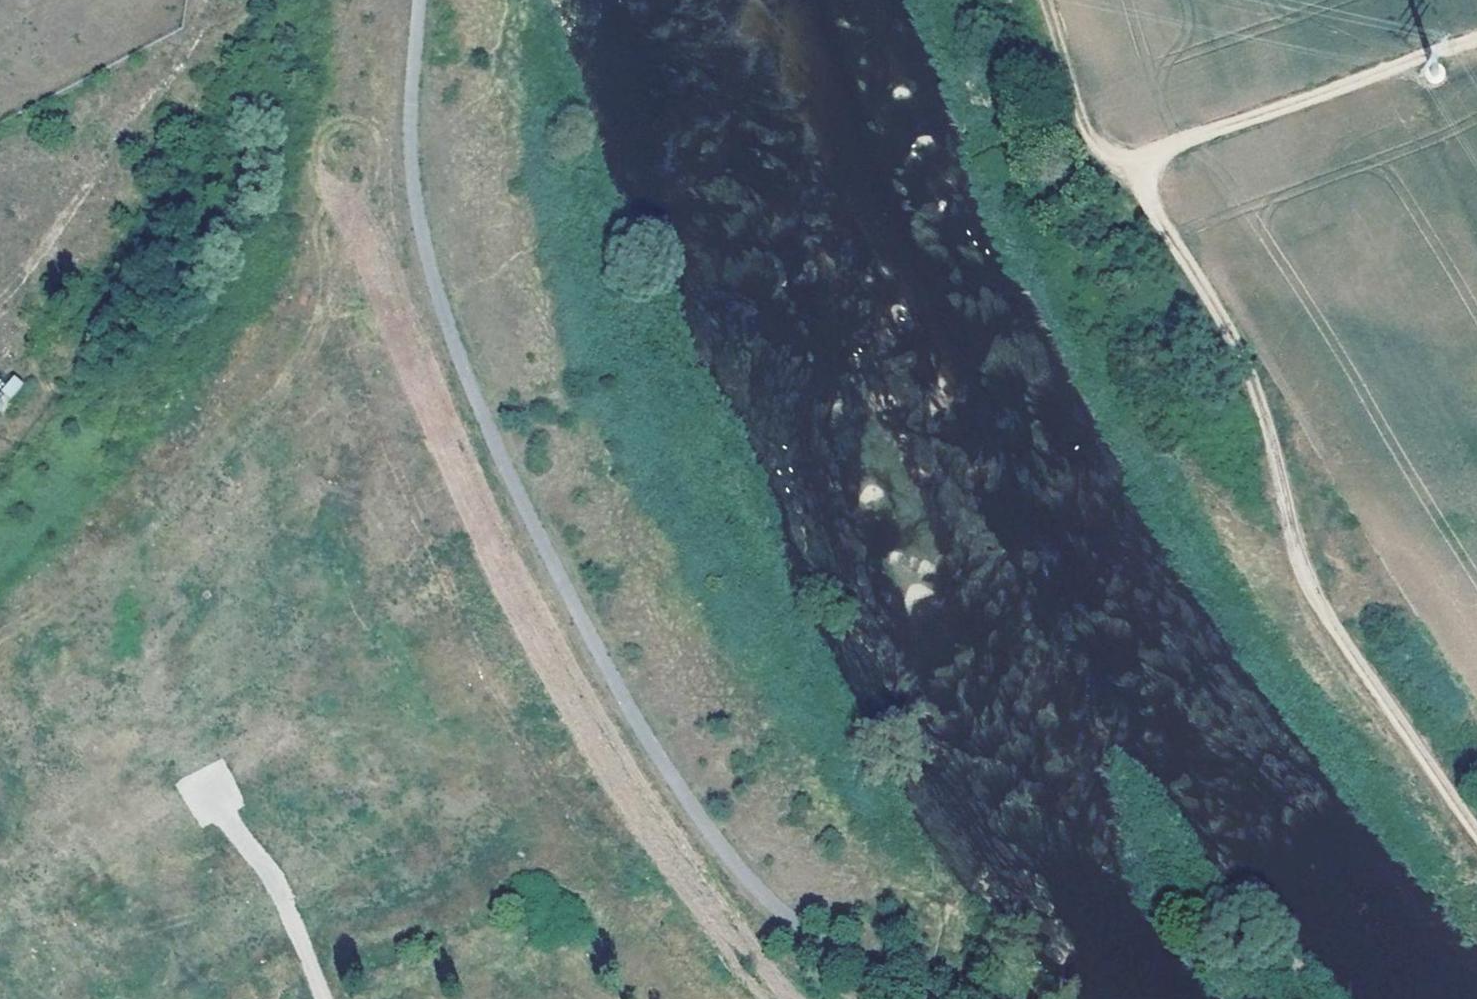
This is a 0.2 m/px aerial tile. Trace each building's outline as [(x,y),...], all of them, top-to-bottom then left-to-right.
[(0,388),(10,398),(25,384),(15,374),(0,388)]
